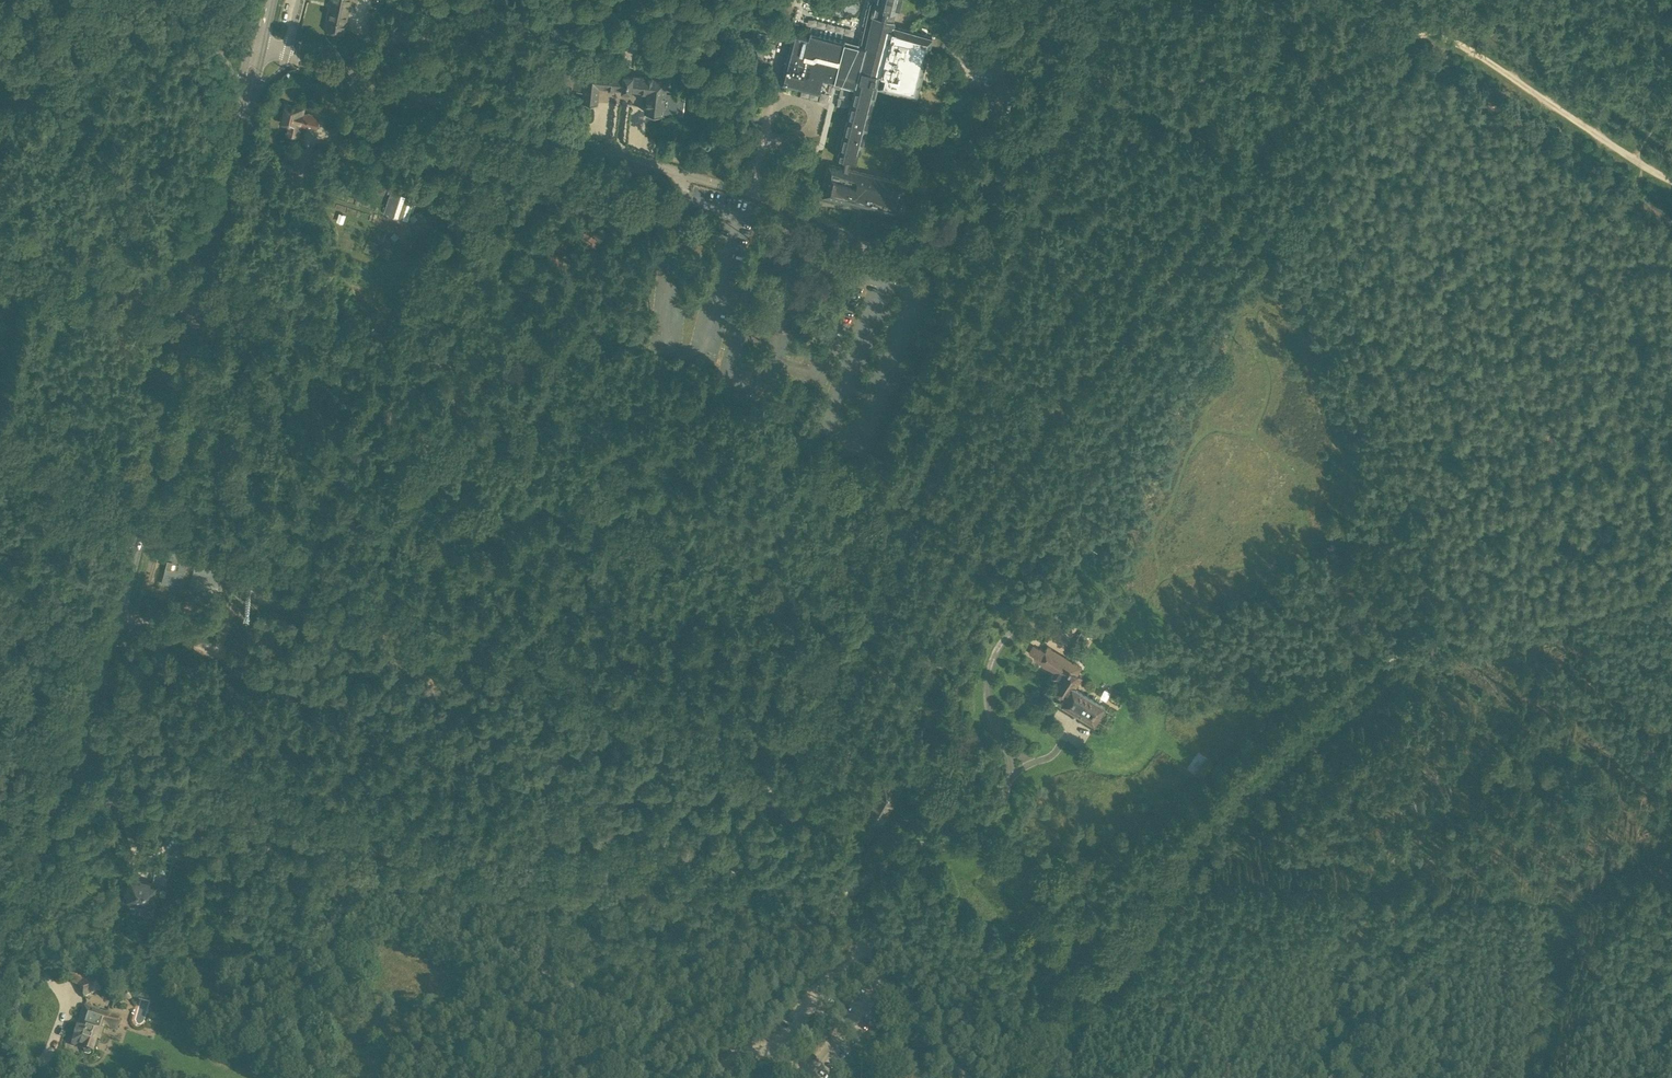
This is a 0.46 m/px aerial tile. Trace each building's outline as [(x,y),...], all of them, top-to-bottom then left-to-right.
[(349,0),(333,0),(327,29),(343,32),(349,0)] [(412,3),(396,0),(394,0),(391,21),(408,24),(412,3)] [(781,83),(819,93),(822,78),(855,87),(850,106),(838,157),(846,159),(844,167),(828,164),(821,195),(897,214),(905,183),(848,168),(850,159),(855,160),(858,151),(861,152),(877,86),(912,95),(919,71),(922,72),(929,46),(931,35),(891,25),(895,10),(897,11),(900,0),(868,0),(862,24),(863,24),(859,44),(810,32),(809,36),(794,32),(781,83)] [(622,89),(621,89),(626,89),(631,90),(647,91),(645,112),(647,112),(661,114),(661,113),(663,114),(664,111),(677,113),(679,94),(666,93),(667,78),(633,74),(628,73),(623,73),(586,69),(586,71),(574,70),(574,68),(559,66),(556,92),(571,94),(572,89),(584,91),(583,101),(597,102),(599,86),(622,89)] [(308,115),(302,113),(304,108),(287,105),(283,123),(289,125),(287,134),(298,137),(300,124),(316,127),(317,126),(319,126),(320,119),(318,119),(319,116),(308,113),(308,115)] [(348,173),(350,163),(338,160),(336,170),(348,173)] [(404,201),(399,216),(408,219),(414,199),(405,196),(404,201)] [(390,197),(385,212),(399,216),(404,201),(390,197)] [(182,538),(185,531),(176,528),(174,535),(182,538)] [(181,587),(190,550),(172,545),(162,582),(181,587)] [(1061,703),(1096,724),(1107,705),(1077,687),(1083,677),(1078,674),(1083,666),(1048,645),(1046,650),(1040,647),(1039,648),(1034,645),(1030,652),(1036,656),(1035,657),(1055,669),(1051,676),(1061,682),(1054,693),(1063,699),(1061,703)] [(1202,778),(1213,763),(1206,757),(1195,773),(1202,778)] [(185,860),(188,847),(174,843),(171,856),(185,860)] [(153,884),(131,878),(126,899),(130,900),(131,902),(135,903),(137,902),(142,903),(139,912),(149,915),(151,906),(152,906),(158,880),(165,882),(167,876),(168,876),(172,862),(158,858),(154,872),(156,873),(153,884)] [(85,998),(100,990),(94,978),(79,986),(85,998)] [(116,989),(118,982),(110,979),(108,986),(116,989)] [(123,992),(123,997),(124,999),(129,1000),(131,998),(132,993),(130,991),(125,990),(123,992)] [(216,993),(208,1009),(216,1014),(225,998),(216,993)] [(81,1048),(84,1049),(84,1051),(85,1053),(89,1054),(91,1054),(92,1052),(94,1052),(98,1040),(101,1041),(105,1027),(116,1031),(117,1029),(119,1028),(121,1022),(119,1020),(120,1018),(85,1007),(75,1039),(76,1039),(73,1046),(81,1049),(81,1048)]
